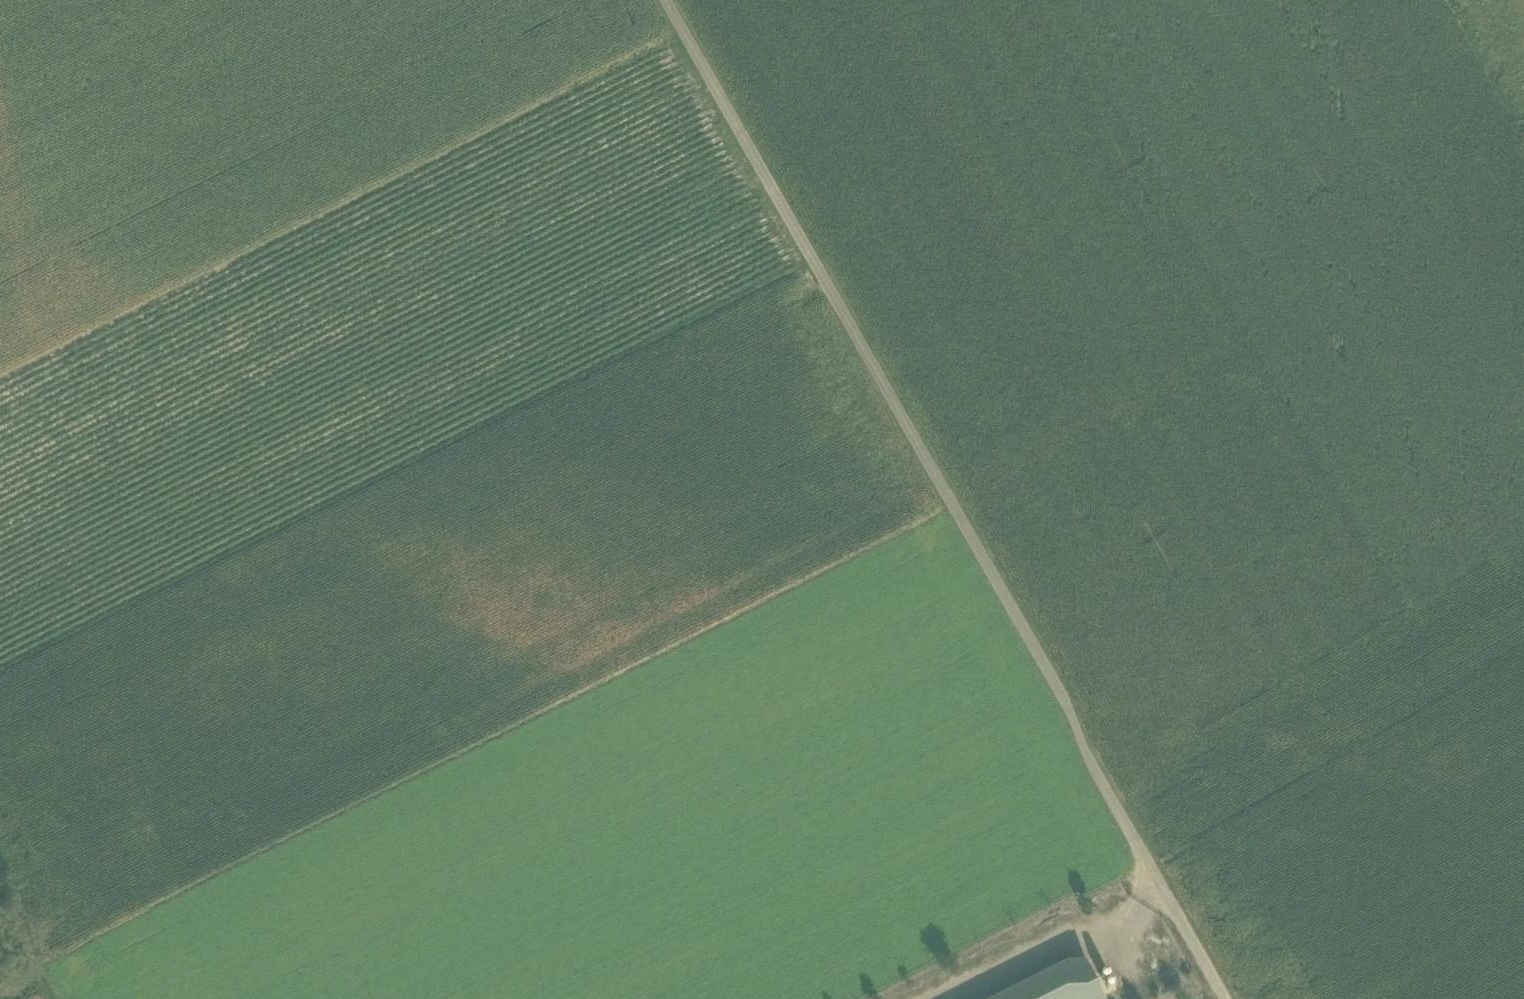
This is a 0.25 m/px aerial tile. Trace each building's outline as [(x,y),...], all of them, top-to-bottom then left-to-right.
[(1015,998),(1103,998),(1085,963),(1015,998)] [(1106,973),(1100,976),(1103,983),(1110,979),(1106,973)] [(1111,982),(1105,986),(1108,992),(1115,989),(1111,982)]
